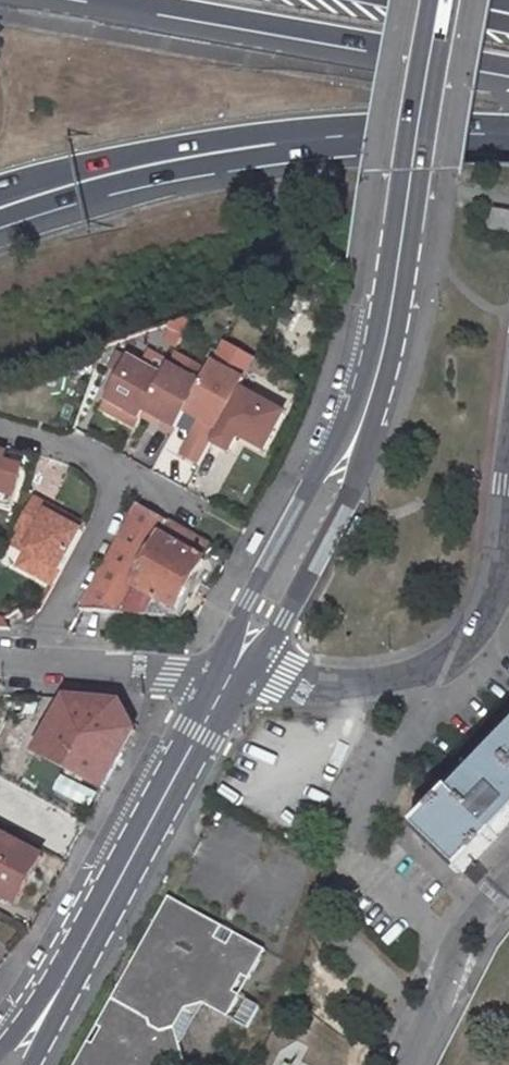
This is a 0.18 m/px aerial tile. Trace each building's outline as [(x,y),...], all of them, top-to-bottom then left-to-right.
[(484,233),(500,236),(508,238),(508,216),(489,212),(484,233)] [(240,443),(268,456),(289,411),(243,389),(258,358),(223,341),(210,369),(176,353),(167,374),(118,351),(108,373),(117,378),(100,414),(137,431),(144,415),(178,431),(162,466),(174,472),(177,466),(196,474),(210,444),(234,456),(240,443)] [(16,500),(26,466),(8,461),(10,453),(0,451),(0,496),(16,500)] [(15,570),(54,589),(86,525),(32,498),(10,543),(25,551),(15,570)] [(90,609),(155,612),(163,600),(172,605),(199,556),(196,554),(204,539),(133,500),(76,607),(90,609)] [(61,696),(31,752),(98,787),(130,728),(115,700),(61,696)] [(508,831),(508,737),(445,805),(440,800),(407,836),(458,885),(508,831)] [(14,900),(39,855),(0,833),(0,893),(14,900)] [(165,898),(128,965),(128,966),(130,967),(133,971),(134,975),(134,977),(129,988),(125,989),(125,990),(121,990),(117,990),(117,989),(115,989),(115,988),(93,1027),(97,1030),(89,1046),(84,1043),(72,1064),(181,1064),(171,1030),(182,1011),(200,1006),(224,1019),(235,997),(229,994),(238,977),(245,981),(261,952),(230,935),(223,946),(211,940),(218,928),(165,898)]
